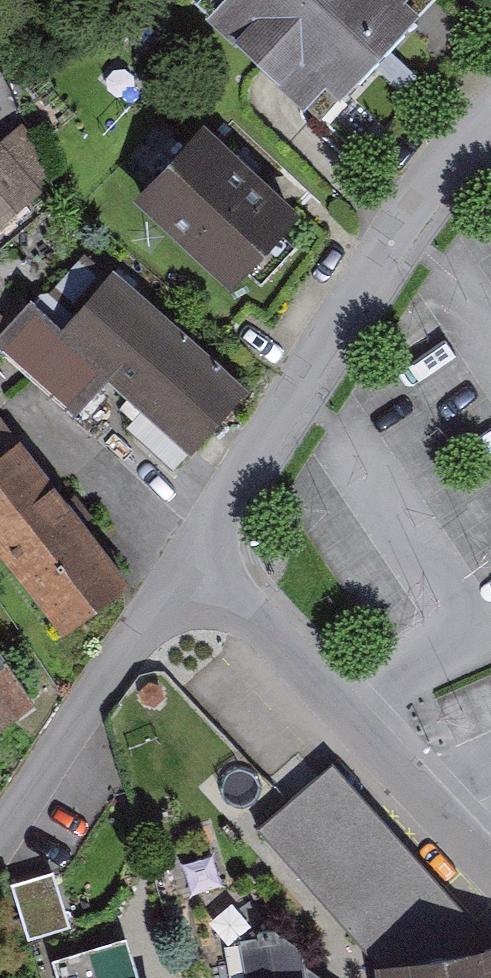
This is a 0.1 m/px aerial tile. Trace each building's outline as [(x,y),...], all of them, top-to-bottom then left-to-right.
[(191,1),(313,110),(413,0),(192,0),(191,1)] [(197,115),(131,188),(226,273),(292,200),(197,115)] [(6,130),(0,135),(0,222),(49,180),(6,130)] [(39,296),(2,335),(82,408),(106,382),(184,454),(249,384),(115,261),(63,318),(39,296)] [(13,432),(0,443),(0,545),(68,626),(131,573),(13,432)] [(0,658),(0,720),(29,699),(0,658)] [(391,957),(395,977),(490,977),(490,932),(342,766),(274,827),(391,957)] [(18,881),(12,882),(30,936),(71,924),(54,877),(51,870),(18,881)]
